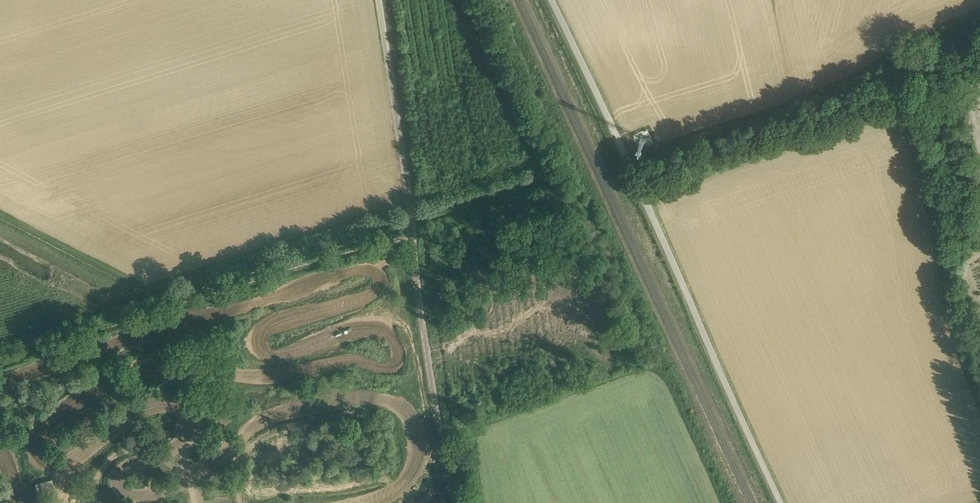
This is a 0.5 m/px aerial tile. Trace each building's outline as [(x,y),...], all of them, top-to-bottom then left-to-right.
[(647,128),(633,135),(635,140),(628,144),(632,153),(654,143),(647,128)]
